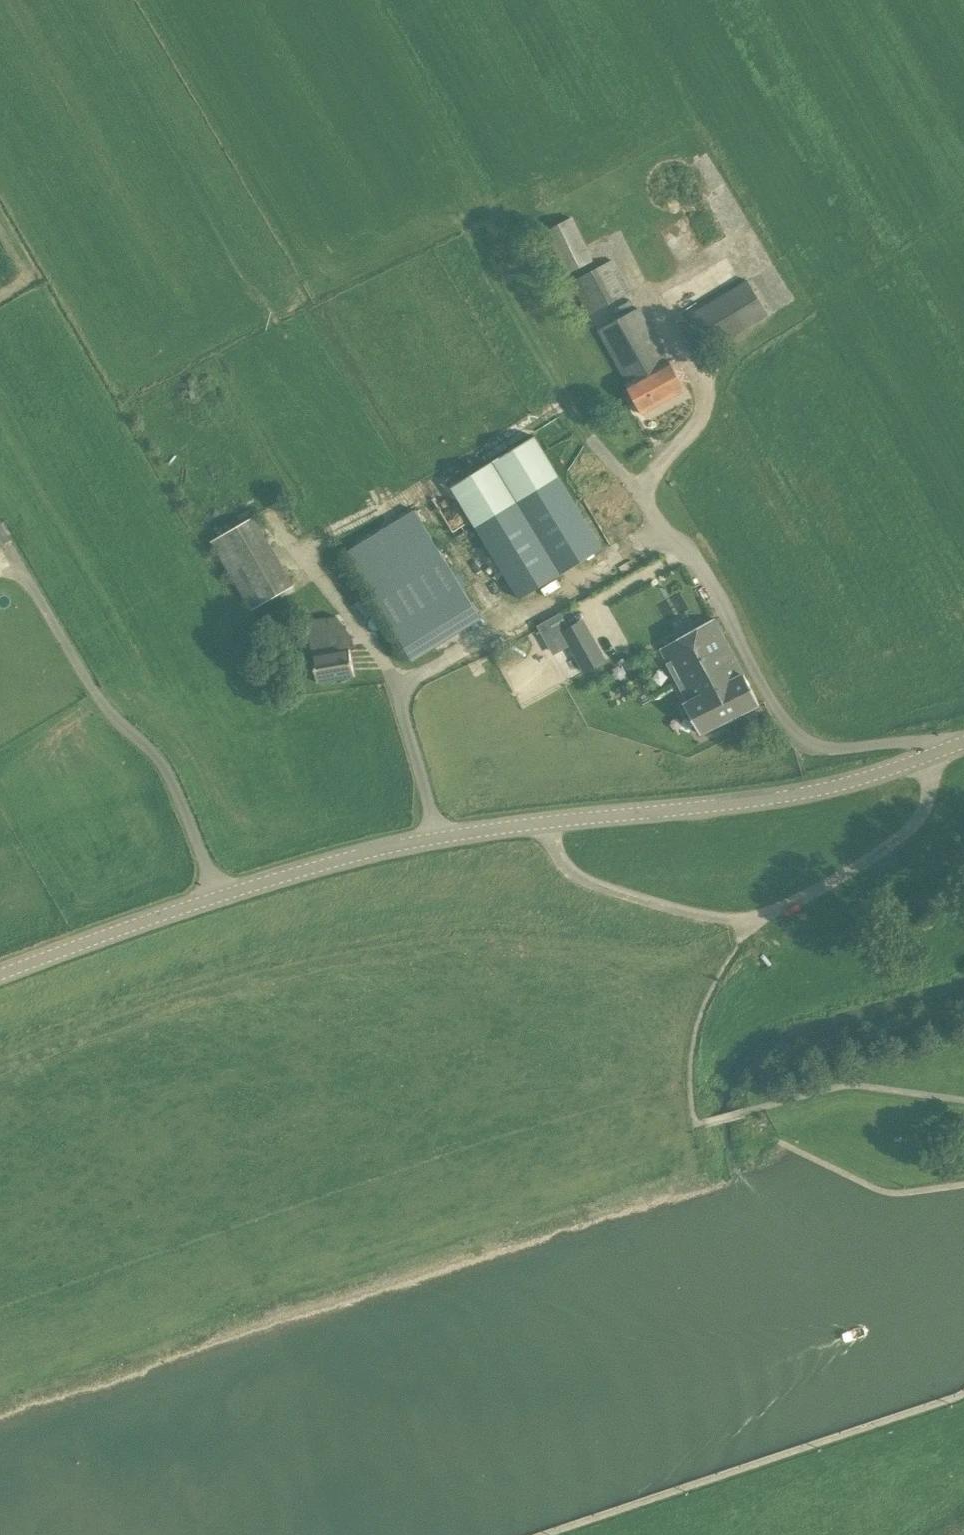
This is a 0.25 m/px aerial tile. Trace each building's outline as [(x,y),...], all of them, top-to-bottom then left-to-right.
[(569,273),(595,260),(572,215),(546,228),(569,273)] [(574,277),(590,311),(630,292),(613,258),(574,277)] [(699,357),(770,315),(748,278),(677,321),(699,357)] [(670,360),(640,306),(598,329),(627,383),(626,383),(629,389),(623,393),(629,404),(636,401),(643,414),(687,389),(671,360),(670,360)] [(603,548),(534,435),(452,486),(520,598),(603,548)] [(411,655),(479,613),(415,508),(346,550),(411,655)] [(467,512),(449,517),(452,529),(471,524),(467,512)] [(251,609),(295,583),(254,514),(211,539),(251,609)] [(705,623),(660,650),(690,701),(685,704),(702,734),(759,705),(715,617),(705,623)] [(318,681),(354,675),(347,637),(311,643),(318,681)] [(594,645),(575,656),(584,672),(603,661),(594,645)]
